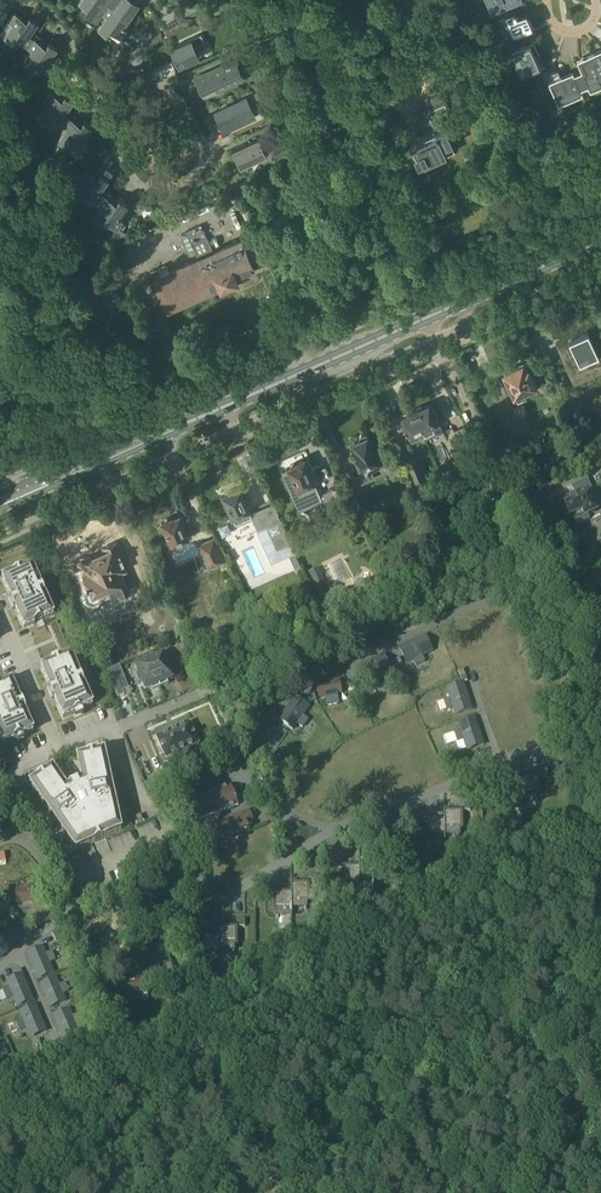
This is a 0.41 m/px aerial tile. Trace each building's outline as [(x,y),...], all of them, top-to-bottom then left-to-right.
[(87,7),(82,16),(94,25),(97,20),(101,23),(98,27),(107,33),(110,29),(122,38),(128,29),(124,26),(136,9),(135,8),(139,2),(135,0),(77,0),(87,7)] [(533,27),(526,12),(517,16),(514,9),(503,14),(513,36),(533,27)] [(0,32),(0,33),(4,36),(13,42),(16,38),(27,46),(33,37),(29,35),(38,23),(29,17),(26,21),(14,12),(8,21),(0,32)] [(261,38),(258,31),(245,37),(248,44),(261,38)] [(176,52),(173,53),(179,67),(200,57),(195,47),(202,44),(198,35),(173,47),(176,52)] [(31,49),(23,61),(32,67),(35,63),(47,71),(53,63),(49,59),(57,47),(48,41),(45,46),(33,37),(27,46),(31,49)] [(133,46),(125,41),(123,45),(130,50),(133,46)] [(261,53),(265,51),(260,42),(256,44),(246,48),(250,58),(261,53)] [(524,71),(543,63),(539,53),(535,55),(530,43),(512,51),(512,52),(513,52),(521,72),(523,71),(524,71)] [(592,55),(600,76),(600,51),(592,55)] [(592,55),(581,59),(585,68),(573,73),(581,91),(583,90),(582,87),(589,84),(590,87),(600,82),(600,76),(592,55)] [(231,62),(199,77),(199,78),(205,90),(215,86),(217,89),(217,90),(240,80),(232,63),(231,62)] [(581,91),(573,73),(562,78),(558,69),(547,74),(559,101),(568,97),(581,91)] [(63,124),(69,115),(66,112),(74,101),(65,94),(62,98),(51,90),(44,99),(49,102),(40,113),(50,120),(52,116),(63,124)] [(215,112),(218,118),(223,129),(256,114),(252,104),(263,99),(259,91),(221,109),(215,112)] [(430,98),(434,107),(419,113),(423,123),(429,120),(432,127),(453,118),(441,93),(430,98)] [(278,115),(292,108),(288,100),(274,106),(278,115)] [(538,108),(529,112),(533,120),(542,116),(538,108)] [(63,124),(68,127),(59,138),(67,144),(70,140),(83,149),(89,141),(85,138),(94,126),(85,119),(81,124),(69,115),(63,124)] [(414,146),(412,147),(422,171),(423,170),(423,169),(427,167),(455,154),(445,130),(413,144),(414,146)] [(2,153),(12,149),(5,133),(0,135),(0,147),(2,153)] [(259,137),(232,149),(241,167),(267,154),(259,137)] [(295,153),(291,142),(282,146),(287,156),(295,153)] [(84,180),(75,191),(84,198),(87,194),(99,202),(105,194),(101,191),(110,179),(101,172),(98,177),(86,168),(80,177),(84,180)] [(39,198),(35,192),(27,198),(31,204),(39,198)] [(103,205),(94,217),(103,224),(106,220),(117,228),(110,237),(113,239),(127,233),(122,230),(126,225),(122,222),(124,219),(120,217),(129,205),(119,198),(116,202),(105,194),(99,202),(103,205)] [(199,259),(155,279),(168,308),(254,269),(249,259),(253,257),(250,249),(246,250),(242,240),(213,253),(201,225),(187,231),(199,259)] [(51,233),(47,226),(41,229),(44,236),(51,233)] [(56,249),(48,252),(53,263),(61,260),(56,249)] [(580,334),(580,335),(570,339),(574,350),(574,351),(568,354),(568,353),(567,353),(572,364),(574,370),(569,372),(574,383),(582,380),(580,376),(589,372),(590,368),(590,366),(595,364),(600,362),(600,341),(600,338),(600,337),(592,341),(588,331),(580,334)] [(535,386),(529,371),(525,373),(522,367),(514,370),(512,367),(503,372),(514,396),(515,395),(518,400),(526,397),(524,391),(535,386)] [(416,410),(424,430),(424,431),(426,435),(427,438),(444,431),(440,422),(438,418),(439,416),(435,407),(433,407),(432,404),(424,407),(422,406),(417,409),(416,410)] [(408,412),(400,415),(412,441),(426,435),(424,431),(424,430),(416,410),(408,414),(408,412)] [(472,442),(465,425),(453,430),(461,447),(472,442)] [(370,436),(369,435),(368,434),(367,434),(366,433),(364,433),(362,434),(362,435),(361,435),(361,436),(361,437),(361,438),(361,439),(361,440),(352,444),(365,472),(355,476),(354,475),(343,479),(345,482),(342,483),(346,493),(349,491),(351,494),(361,490),(359,485),(375,478),(372,471),(380,467),(378,461),(380,461),(370,436)] [(400,444),(406,457),(412,454),(406,441),(400,444)] [(419,487),(430,483),(418,456),(407,460),(419,487)] [(289,469),(283,472),(299,508),(322,498),(304,459),(297,462),(297,463),(296,464),(294,462),(291,464),(290,466),(288,467),(289,469)] [(535,463),(521,468),(525,477),(539,472),(535,463)] [(449,481),(458,507),(467,504),(458,478),(449,481)] [(587,516),(596,512),(595,510),(599,508),(595,500),(591,502),(587,492),(591,490),(587,481),(572,488),(575,495),(565,500),(567,504),(565,505),(570,517),(572,516),(576,526),(588,520),(587,516)] [(342,484),(332,488),(340,506),(349,502),(342,484)] [(224,494),(223,495),(235,523),(251,516),(258,530),(257,531),(272,563),(289,555),(297,571),(302,568),(295,552),(290,543),(273,506),(251,516),(249,510),(240,488),(231,491),(228,490),(225,492),(224,494)] [(349,502),(340,506),(344,517),(354,513),(349,502)] [(173,517),(162,522),(173,545),(190,538),(179,516),(174,518),(173,517)] [(478,543),(485,539),(474,517),(467,521),(478,543)] [(436,526),(429,530),(437,547),(436,547),(441,559),(449,555),(436,526)] [(466,538),(459,541),(464,551),(471,548),(466,538)] [(509,538),(487,549),(492,559),(513,548),(509,538)] [(214,539),(201,544),(210,566),(223,560),(214,539)] [(130,592),(126,584),(121,572),(126,570),(123,564),(127,562),(118,543),(104,549),(105,552),(82,562),(87,573),(83,575),(89,588),(87,589),(85,596),(88,601),(93,603),(99,600),(101,595),(100,593),(110,588),(115,599),(130,592)] [(10,600),(9,600),(14,611),(15,611),(23,630),(34,626),(42,622),(53,617),(45,598),(40,587),(32,567),(21,572),(12,575),(13,576),(2,580),(10,600)] [(264,623),(258,626),(263,637),(283,627),(278,615),(264,621),(264,623)] [(400,649),(407,664),(413,660),(416,667),(425,663),(422,656),(429,653),(421,638),(400,649)] [(192,650),(186,653),(193,667),(199,664),(192,650)] [(149,662),(160,688),(168,685),(167,682),(173,680),(169,672),(172,670),(169,661),(165,663),(163,656),(149,662)] [(375,678),(378,685),(386,681),(384,675),(390,671),(383,656),(361,667),(369,682),(375,678)] [(79,677),(70,657),(60,662),(59,662),(51,665),(51,666),(41,670),(49,689),(48,690),(53,701),(54,701),(62,720),(73,715),(73,716),(81,712),(92,707),(84,688),(79,676),(79,677)] [(399,659),(390,663),(392,668),(401,664),(399,659)] [(160,688),(149,662),(135,667),(138,674),(135,675),(139,684),(142,683),(145,691),(151,689),(152,691),(160,688)] [(124,696),(119,682),(125,680),(120,666),(107,671),(118,698),(124,696)] [(322,686),(316,687),(318,698),(325,697),(327,707),(338,705),(336,695),(340,695),(338,684),(333,685),(333,682),(322,684),(322,686)] [(11,683),(0,688),(0,687),(0,740),(3,746),(13,741),(22,738),(32,733),(24,714),(25,713),(21,702),(19,702),(11,683)] [(444,701),(447,710),(453,708),(456,715),(471,710),(464,687),(448,692),(450,699),(444,701)] [(306,698),(309,703),(316,700),(314,695),(306,698)] [(288,709),(273,728),(287,738),(291,732),(297,736),(302,728),(297,725),(301,718),(288,709)] [(455,734),(457,742),(464,740),(466,747),(482,742),(474,719),(459,724),(461,732),(455,734)] [(189,725),(155,739),(165,761),(172,758),(175,765),(185,761),(182,753),(198,746),(189,725)] [(36,780),(28,786),(74,853),(120,833),(103,753),(94,755),(85,757),(76,759),(81,784),(66,790),(51,770),(44,775),(43,775),(36,780)] [(165,776),(168,784),(175,781),(172,773),(165,776)] [(521,775),(521,786),(522,786),(522,795),(539,795),(539,778),(522,778),(522,775),(521,775)] [(149,793),(156,790),(152,782),(145,785),(149,793)] [(522,786),(521,786),(505,786),(505,804),(522,804),(522,806),(522,795),(522,786)] [(229,788),(181,807),(188,824),(236,805),(229,788)] [(445,829),(462,829),(462,812),(445,812),(445,810),(444,810),(444,821),(445,821),(445,829)] [(234,819),(241,837),(249,834),(245,824),(251,822),(248,814),(234,819)] [(133,820),(136,826),(142,824),(139,817),(133,820)] [(241,837),(234,819),(219,825),(226,843),(241,837)] [(445,821),(444,821),(428,821),(428,838),(444,838),(444,841),(445,841),(445,829),(445,821)] [(226,843),(219,825),(205,831),(212,849),(226,843)] [(212,849),(205,831),(191,836),(198,854),(212,849)] [(360,856),(359,856),(359,867),(359,876),(360,876),(376,876),(376,858),(360,858),(360,856)] [(359,867),(342,867),(342,885),(359,885),(359,887),(360,887),(360,876),(359,876),(359,867)] [(292,893),(292,902),(309,902),(308,884),(292,884),(292,882),(291,882),(291,893),(292,893)] [(16,893),(17,905),(38,903),(37,891),(31,892),(31,889),(19,890),(20,893),(16,893)] [(292,902),(292,893),(291,893),(274,893),(275,910),(291,910),(291,913),(292,913),(292,902)] [(15,922),(19,918),(14,912),(10,916),(15,922)] [(220,926),(219,926),(219,937),(219,945),(220,945),(236,945),(236,928),(220,928),(220,926)] [(18,942),(6,930),(1,935),(0,934),(0,959),(18,942)] [(58,931),(52,934),(55,940),(61,938),(58,931)] [(219,937),(202,937),(202,954),(219,954),(219,957),(220,957),(220,945),(219,945),(219,937)] [(55,961),(52,953),(45,955),(42,948),(27,955),(37,977),(52,971),(49,964),(55,961)] [(7,1000),(13,997),(16,1004),(31,998),(22,975),(7,982),(10,989),(3,992),(7,1000)] [(65,984),(59,986),(56,979),(40,986),(50,1008),(65,1002),(62,995),(68,992),(65,984)] [(137,979),(122,982),(124,995),(146,991),(144,980),(138,981),(137,979)] [(20,1031),(26,1028),(29,1035),(45,1029),(35,1007),(20,1013),(23,1020),(17,1023),(20,1031)] [(63,1039),(78,1033),(75,1026),(82,1023),(78,1015),(72,1017),(69,1011),(54,1017),(63,1039)]
